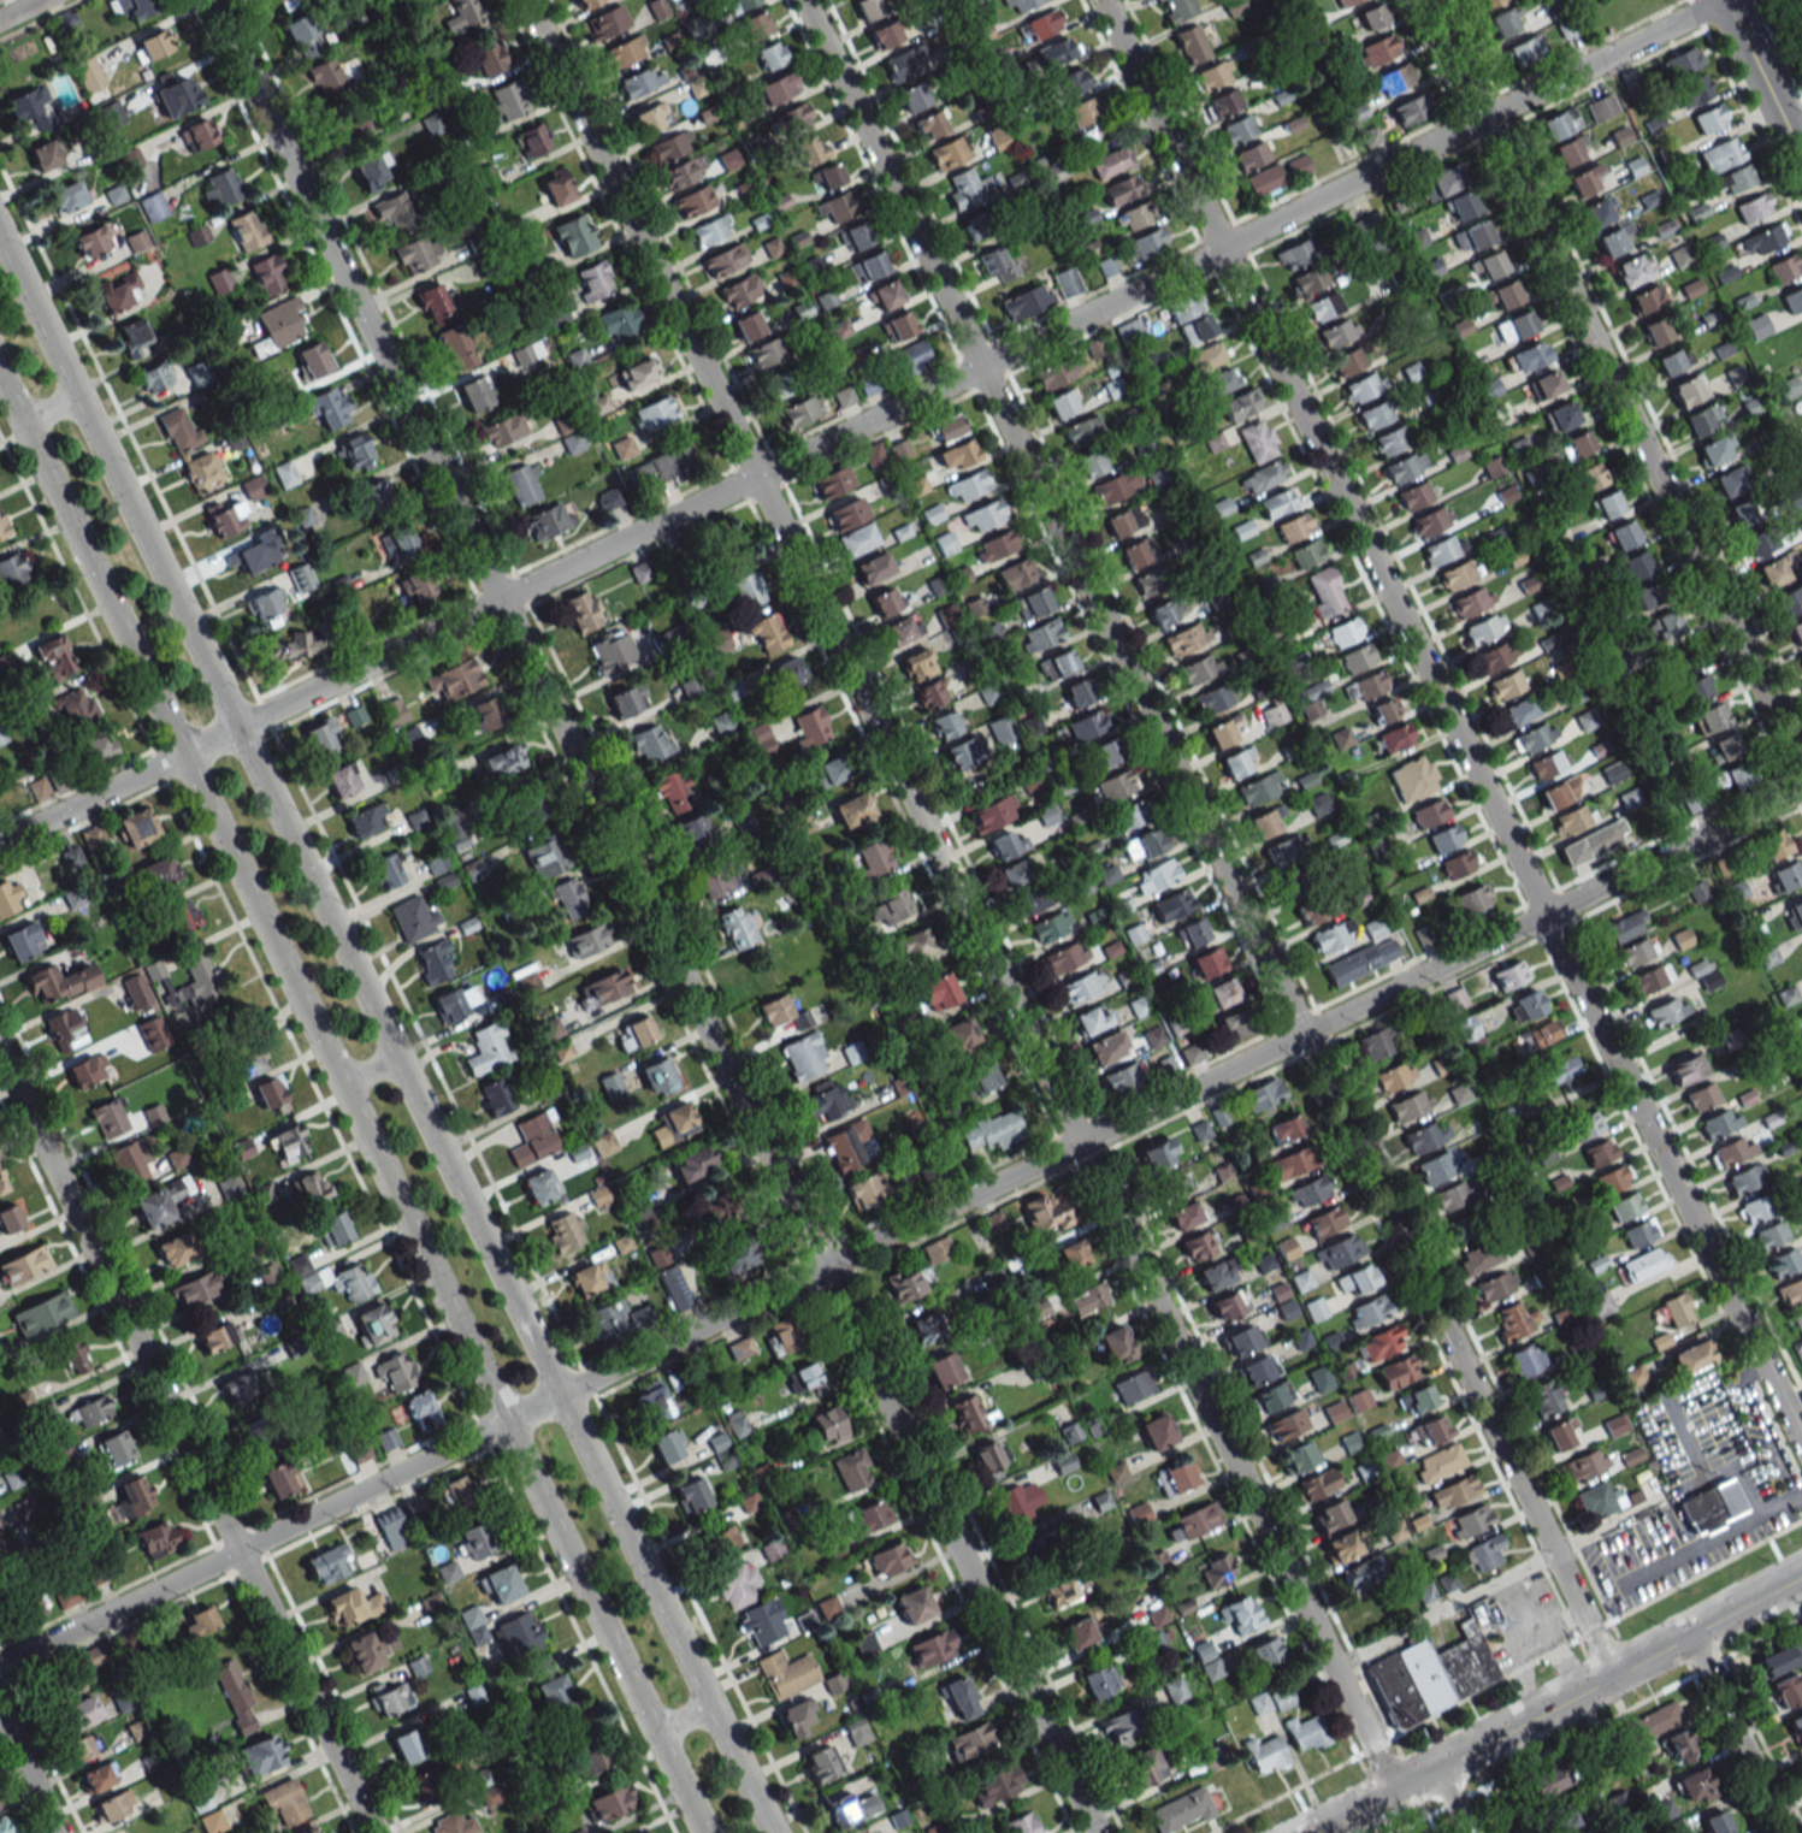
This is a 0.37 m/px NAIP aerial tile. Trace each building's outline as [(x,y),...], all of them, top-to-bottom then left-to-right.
[(156,10),(152,0),(107,0),(114,19),(127,14),(129,21),(156,10)] [(297,5),(296,0),(273,0),(274,9),(297,5)] [(444,19),(450,34),(486,19),(478,0),(449,0),(455,14),(444,19)] [(582,9),(597,0),(576,0),(582,9)] [(737,11),(758,0),(731,0),(737,11)] [(864,21),(887,10),(882,0),(858,0),(855,1),(864,21)] [(1013,16),(1040,0),(1004,0),(1013,16)] [(1200,9),(1196,0),(1157,0),(1169,24),(1200,9)] [(1246,10),(1241,0),(1227,0),(1223,2),(1231,18),(1246,10)] [(1341,9),(1358,0),(1336,0),(1341,9)] [(1791,10),(1801,25),(1801,1),(1791,10)] [(1358,12),(1366,30),(1388,20),(1380,2),(1358,12)] [(592,42),(629,23),(619,3),(581,23),(592,42)] [(1488,19),(1499,39),(1519,28),(1513,18),(1523,12),(1518,3),(1488,19)] [(1018,25),(1027,44),(1063,27),(1054,8),(1018,25)] [(772,29),(763,9),(743,18),(752,38),(772,29)] [(314,35),(320,31),(308,11),(283,25),(302,59),(321,48),(314,35)] [(904,37),(894,19),(869,32),(878,50),(904,37)] [(1173,34),(1189,65),(1211,54),(1195,23),(1173,34)] [(173,49),(163,28),(132,44),(142,64),(173,49)] [(1364,69),(1398,52),(1388,33),(1354,51),(1364,69)] [(649,52),(640,34),(603,51),(612,69),(649,52)] [(1043,70),(1080,53),(1071,34),(1034,51),(1043,70)] [(1505,48),(1515,68),(1544,53),(1534,34),(1505,48)] [(485,78),(508,66),(493,35),(469,47),(485,78)] [(765,72),(787,60),(776,39),(754,52),(765,72)] [(930,64),(920,43),(882,61),(892,82),(930,64)] [(1663,60),(1672,78),(1703,63),(1694,45),(1663,60)] [(105,86),(93,55),(73,63),(85,94),(105,86)] [(306,70),(322,99),(349,84),(334,55),(306,70)] [(1190,76),(1199,94),(1233,77),(1223,59),(1190,76)] [(1380,97),(1416,81),(1407,62),(1371,79),(1380,97)] [(617,82),(626,100),(664,80),(655,63),(617,82)] [(1059,97),(1090,85),(1082,67),(1052,79),(1059,97)] [(757,87),(767,106),(800,89),(790,70),(757,87)] [(202,101),(187,73),(152,91),(167,119),(202,101)] [(1672,88),(1682,109),(1716,95),(1706,73),(1672,88)] [(499,121),(526,111),(514,81),(487,91),(499,121)] [(906,112),(930,102),(921,81),(897,91),(906,112)] [(15,123),(32,115),(39,131),(61,122),(43,83),(4,100),(15,123)] [(1203,103),(1212,120),(1243,105),(1235,87),(1203,103)] [(1392,104),(1398,124),(1431,114),(1425,94),(1392,104)] [(1586,102),(1592,121),(1617,114),(1611,94),(1586,102)] [(1065,109),(1075,129),(1101,116),(1091,96),(1065,109)] [(990,109),(984,99),(974,105),(980,115),(990,109)] [(97,107),(104,129),(125,122),(118,100),(97,107)] [(671,120),(660,100),(632,114),(643,134),(671,120)] [(813,118),(804,100),(774,117),(783,134),(813,118)] [(1692,115),(1701,135),(1731,121),(1722,102),(1692,115)] [(1540,120),(1567,107),(1572,117),(1566,120),(1571,131),(1550,142),(1540,120)] [(921,141),(947,129),(938,109),(913,120),(921,141)] [(342,140),(370,128),(362,110),(334,122),(342,140)] [(430,138),(446,130),(435,110),(419,119),(430,138)] [(1256,132),(1247,114),(1219,128),(1229,146),(1256,132)] [(180,127),(187,152),(216,143),(208,118),(180,127)] [(551,146),(539,121),(513,135),(525,159),(551,146)] [(1009,143),(1000,124),(986,131),(995,150),(1009,143)] [(648,147),(657,165),(693,147),(684,129),(648,147)] [(1082,145),(1096,139),(1091,129),(1077,135),(1082,145)] [(793,144),(803,166),(823,157),(813,134),(793,144)] [(1553,147),(1581,134),(1585,143),(1578,147),(1584,158),(1562,167),(1553,147)] [(1697,153),(1708,175),(1745,158),(1734,134),(1697,153)] [(928,151),(938,172),(968,157),(958,136),(928,151)] [(27,151),(38,172),(62,160),(51,138),(27,151)] [(1098,180),(1135,162),(1126,144),(1089,162),(1098,180)] [(351,162),(365,192),(388,182),(381,166),(390,162),(383,147),(351,162)] [(1244,177),(1253,197),(1313,172),(1304,152),(1244,177)] [(662,173),(672,191),(699,176),(689,158),(662,173)] [(1050,182),(1072,172),(1065,159),(1044,169),(1050,182)] [(1469,183),(1460,161),(1426,176),(1429,183),(1420,187),(1427,202),(1469,183)] [(845,180),(835,162),(814,173),(824,192),(845,180)] [(1711,178),(1716,190),(1725,186),(1728,193),(1759,182),(1751,162),(1711,178)] [(1568,177),(1596,164),(1601,173),(1594,176),(1600,188),(1578,197),(1568,177)] [(217,198),(219,205),(244,199),(235,166),(202,175),(208,200),(217,198)] [(576,195),(560,166),(538,179),(554,207),(576,195)] [(994,191),(986,174),(976,179),(971,167),(948,178),(953,187),(946,191),(955,210),(994,191)] [(1140,193),(1132,174),(1101,188),(1110,206),(1140,193)] [(59,216),(90,203),(80,178),(48,192),(59,216)] [(715,204),(706,184),(672,199),(682,219),(715,204)] [(1456,222),(1480,210),(1470,189),(1446,201),(1456,222)] [(814,205),(819,215),(828,211),(833,222),(858,211),(848,190),(814,205)] [(139,199),(147,222),(169,215),(160,191),(139,199)] [(1734,206),(1742,224),(1775,209),(1766,191),(1734,206)] [(377,222),(392,220),(393,227),(412,224),(408,194),(374,199),(377,222)] [(1583,207),(1611,194),(1614,203),(1608,207),(1614,218),(1593,229),(1583,207)] [(1126,233),(1153,220),(1145,201),(1118,213),(1126,233)] [(242,253),(265,242),(250,209),(227,220),(242,253)] [(982,210),(961,226),(972,241),(994,226),(982,210)] [(552,226),(566,258),(598,244),(583,212),(552,226)] [(734,232),(727,214),(690,228),(698,246),(734,232)] [(1352,220),(1355,237),(1383,231),(1379,214),(1352,220)] [(1494,238),(1483,218),(1452,235),(1463,255),(1494,238)] [(849,252),(873,241),(863,220),(839,232),(849,252)] [(1759,254),(1789,238),(1779,220),(1740,241),(1745,250),(1754,245),(1759,254)] [(83,261),(113,246),(102,223),(71,238),(83,261)] [(1596,237),(1624,223),(1629,232),(1623,236),(1627,247),(1606,258),(1596,237)] [(1169,246),(1161,226),(1129,239),(1138,259),(1169,246)] [(393,249),(405,276),(443,259),(431,232),(393,249)] [(1363,247),(1371,263),(1396,250),(1388,234),(1363,247)] [(1284,274),(1319,256),(1308,236),(1274,254),(1284,274)] [(700,261),(709,279),(748,259),(739,241),(700,261)] [(977,255),(991,284),(1017,272),(1003,243),(977,255)] [(1668,253),(1685,246),(1692,260),(1676,268),(1668,253)] [(1481,270),(1486,280),(1509,269),(1499,249),(1469,264),(1474,273),(1481,270)] [(848,265),(857,283),(888,269),(879,250),(848,265)] [(1795,251),(1766,265),(1776,285),(1801,272),(1801,265),(1795,251)] [(290,284),(274,252),(248,265),(264,297),(290,284)] [(1652,276),(1642,253),(1613,265),(1623,289),(1652,276)] [(587,302),(615,289),(602,260),(574,273),(587,302)] [(1714,272),(1731,262),(1738,276),(1720,284),(1714,272)] [(1329,282),(1319,264),(1290,280),(1301,298),(1329,282)] [(1062,298),(1082,289),(1072,266),(1052,275),(1062,298)] [(206,275),(215,295),(233,287),(224,268),(206,275)] [(140,286),(133,269),(94,286),(107,315),(134,303),(129,291),(140,286)] [(728,310),(764,291),(754,272),(718,290),(728,310)] [(1679,286),(1697,277),(1704,290),(1686,298),(1679,286)] [(904,299),(893,278),(867,292),(878,313),(904,299)] [(1010,323),(1054,302),(1043,280),(1000,302),(1010,323)] [(1496,299),(1500,309),(1522,301),(1514,280),(1483,292),(1487,303),(1496,299)] [(454,290),(443,293),(440,283),(417,290),(426,323),(460,313),(454,290)] [(1791,317),(1801,310),(1801,283),(1779,297),(1791,317)] [(1629,296),(1638,315),(1667,301),(1661,288),(1653,291),(1650,285),(1629,296)] [(1205,308),(1196,290),(1166,305),(1175,323),(1205,308)] [(1731,300),(1749,290),(1755,303),(1737,312),(1731,300)] [(1342,310),(1332,291),(1304,305),(1313,324),(1342,310)] [(310,334),(294,296),(255,312),(265,337),(250,343),(255,356),(310,334)] [(602,336),(614,333),(614,338),(640,334),(635,306),(598,312),(602,336)] [(733,321),(742,341),(766,330),(757,309),(733,321)] [(1698,317),(1715,309),(1721,321),(1706,330),(1698,317)] [(880,323),(890,343),(916,330),(906,310),(880,323)] [(1537,331),(1530,310),(1495,322),(1502,343),(1537,331)] [(1743,321),(1762,313),(1771,332),(1753,341),(1743,321)] [(1178,327),(1187,345),(1215,332),(1207,314),(1178,327)] [(1652,348),(1671,338),(1660,316),(1641,326),(1652,348)] [(1115,328),(1124,347),(1146,335),(1136,317),(1115,328)] [(127,360),(154,350),(142,318),(116,327),(127,360)] [(1324,348),(1360,337),(1354,318),(1318,329),(1324,348)] [(476,361),(458,323),(435,333),(453,372),(476,361)] [(785,355),(776,336),(744,351),(754,371),(785,355)] [(292,353),(306,381),(334,367),(320,339),(292,353)] [(518,366),(545,354),(537,339),(511,351),(518,366)] [(892,354),(904,376),(933,361),(920,339),(892,354)] [(1552,358),(1543,339),(1507,357),(1516,376),(1552,358)] [(1227,361),(1219,341),(1188,353),(1195,372),(1227,361)] [(1693,361),(1682,344),(1655,361),(1667,378),(1693,361)] [(1331,360),(1340,377),(1367,363),(1357,346),(1331,360)] [(1044,392),(1080,374),(1070,354),(1034,373),(1044,392)] [(616,372),(627,393),(659,376),(649,356),(616,372)] [(137,369),(143,392),(173,385),(167,362),(137,369)] [(1214,397),(1241,384),(1232,366),(1206,378),(1214,397)] [(1565,386),(1556,367),(1528,382),(1538,401),(1565,386)] [(768,397),(802,391),(798,370),(764,377),(768,397)] [(1343,385),(1371,371),(1381,390),(1355,403),(1351,392),(1348,394),(1343,385)] [(1672,385),(1700,372),(1704,382),(1698,385),(1703,396),(1682,406),(1672,385)] [(497,400),(484,373),(458,385),(470,412),(497,400)] [(1775,383),(1781,400),(1801,393),(1795,376),(1775,383)] [(323,431),(353,417),(339,384),(308,398),(323,431)] [(841,409),(856,400),(848,385),(833,394),(841,409)] [(1220,404),(1229,422),(1263,404),(1254,386),(1220,404)] [(1055,419),(1082,406),(1072,387),(1046,399),(1055,419)] [(642,435),(679,416),(667,393),(630,412),(642,435)] [(778,408),(784,428),(822,415),(816,395),(778,408)] [(1763,412),(1758,397),(1743,402),(1748,417),(1763,412)] [(1357,413),(1384,398),(1394,418),(1369,431),(1364,420),(1361,421),(1357,413)] [(1579,422),(1570,400),(1542,412),(1551,434),(1579,422)] [(1684,416),(1712,403),(1717,413),(1711,416),(1715,427),(1694,437),(1684,416)] [(156,418),(175,455),(202,441),(183,404),(156,418)] [(491,450),(527,431),(516,411),(480,429),(491,450)] [(1063,427),(1070,446),(1103,433),(1096,414),(1063,427)] [(937,443),(965,435),(959,415),(932,422),(937,443)] [(1253,464),(1280,451),(1264,417),(1238,430),(1253,464)] [(1372,438),(1401,425),(1411,444),(1384,456),(1379,447),(1377,448),(1372,438)] [(1565,439),(1574,458),(1595,448),(1586,429),(1565,439)] [(348,475),(376,462),(361,431),(333,445),(348,475)] [(562,440),(569,454),(585,446),(578,432),(562,440)] [(1696,449),(1708,469),(1737,452),(1725,432),(1696,449)] [(946,473),(978,457),(969,438),(936,454),(946,473)] [(645,460),(655,483),(697,464),(688,442),(645,460)] [(872,471),(885,464),(875,443),(861,450),(872,471)] [(193,494),(225,481),(213,449),(181,462),(193,494)] [(1084,477),(1107,468),(1098,449),(1076,458),(1084,477)] [(1383,467),(1411,453),(1420,472),(1395,485),(1390,474),(1388,475),(1383,467)] [(1241,480),(1252,496),(1289,473),(1278,456),(1241,480)] [(272,467),(282,488),(298,481),(289,460),(272,467)] [(545,494),(530,460),(502,473),(517,507),(545,494)] [(1572,474),(1584,494),(1607,481),(1595,461),(1572,474)] [(1713,477),(1741,463),(1745,473),(1739,477),(1744,487),(1723,498),(1713,477)] [(821,499),(854,484),(845,464),(812,480),(821,499)] [(991,486),(982,467),(945,486),(953,504),(991,486)] [(1091,486),(1100,506),(1142,486),(1133,467),(1091,486)] [(357,489),(370,516),(397,503),(384,476),(357,489)] [(1395,493),(1424,479),(1434,498),(1407,512),(1402,501),(1400,502),(1395,493)] [(603,512),(624,502),(616,485),(595,495),(603,512)] [(1299,503),(1290,486),(1258,502),(1266,519),(1299,503)] [(1625,509),(1616,488),(1591,499),(1600,520),(1625,509)] [(825,511),(834,532),(870,518),(861,496),(825,511)] [(961,515),(970,534),(1007,515),(998,497),(961,515)] [(1758,518),(1748,497),(1727,507),(1738,528),(1758,518)] [(203,508),(217,539),(238,529),(224,499),(203,508)] [(523,518),(534,542),(575,524),(564,499),(523,518)] [(1114,538),(1143,522),(1134,504),(1104,519),(1114,538)] [(936,505),(922,512),(928,525),(943,518),(936,505)] [(1411,520),(1438,505),(1448,525),(1422,538),(1417,527),(1414,528),(1411,520)] [(0,508),(0,539),(11,534),(0,508)] [(1314,530),(1306,511),(1275,525),(1284,544),(1314,530)] [(1604,531),(1613,552),(1640,540),(1631,519),(1604,531)] [(379,537),(391,562),(418,548),(406,523),(379,537)] [(880,546),(872,523),(835,536),(844,559),(880,546)] [(739,556),(730,527),(708,533),(718,563),(739,556)] [(974,548),(983,565),(1019,545),(1009,528),(974,548)] [(1753,557),(1777,546),(1768,528),(1744,539),(1753,557)] [(223,554),(230,567),(240,562),(246,575),(283,557),(271,531),(223,554)] [(1423,548),(1451,533),(1460,552),(1429,568),(1424,557),(1426,556),(1423,548)] [(936,542),(944,555),(956,548),(949,535),(936,542)] [(1119,547),(1127,568),(1154,558),(1146,538),(1119,547)] [(1325,556),(1317,538),(1289,551),(1297,569),(1325,556)] [(1652,570),(1642,550),(1622,560),(1632,580),(1652,570)] [(18,551),(0,559),(0,590),(29,577),(18,551)] [(854,565),(863,584),(893,570),(884,551),(854,565)] [(1757,567),(1785,554),(1790,563),(1783,566),(1789,578),(1767,587),(1757,567)] [(997,569),(1004,590),(1038,579),(1030,558),(997,569)] [(1438,573),(1466,558),(1476,578),(1451,591),(1444,580),(1442,581),(1438,573)] [(629,569),(636,584),(655,574),(648,559),(629,569)] [(316,584),(305,563),(287,572),(298,594),(316,584)] [(1310,601),(1318,619),(1347,606),(1330,565),(1307,575),(1317,598),(1310,601)] [(410,604),(438,591),(426,566),(398,579),(410,604)] [(1168,585),(1160,566),(1133,578),(1141,597),(1168,585)] [(726,583),(739,611),(768,597),(755,569),(726,583)] [(1640,610),(1666,600),(1659,581),(1633,591),(1640,610)] [(1783,619),(1801,609),(1801,583),(1773,597),(1783,619)] [(1021,620),(1052,608),(1043,586),(1012,599),(1021,620)] [(1452,599),(1479,586),(1489,604),(1463,617),(1458,608),(1455,609),(1452,599)] [(579,634),(606,621),(590,587),(563,600),(579,634)] [(870,596),(879,616),(900,607),(891,587),(870,596)] [(245,619),(273,627),(282,596),(253,588),(245,619)] [(1148,609),(1157,627),(1186,612),(1177,594),(1148,609)] [(1685,631),(1674,608),(1648,621),(1658,643),(1685,631)] [(790,643),(777,611),(746,624),(760,656),(790,643)] [(1462,629),(1470,647),(1508,630),(1499,612),(1462,629)] [(893,647),(918,633),(908,614),(882,628),(893,647)] [(1335,649),(1365,634),(1355,615),(1326,630),(1335,649)] [(1018,634),(1027,654),(1065,637),(1056,617),(1018,634)] [(1788,625),(1801,618),(1801,643),(1797,645),(1788,625)] [(1162,638),(1171,657),(1210,639),(1202,620),(1162,638)] [(637,657),(622,628),(586,645),(601,675),(637,657)] [(308,638),(308,632),(277,633),(278,657),(319,656),(319,638),(308,638)] [(75,670),(59,634),(34,645),(50,681),(75,670)] [(1348,675),(1377,661),(1368,642),(1339,656),(1348,675)] [(910,681),(935,670),(925,647),(900,658),(910,681)] [(1047,683),(1078,667),(1068,647),(1037,663),(1047,683)] [(1178,666),(1184,684),(1221,672),(1215,653),(1178,666)] [(783,685),(805,675),(796,656),(774,666),(783,685)] [(439,688),(445,701),(482,683),(470,657),(424,679),(430,692),(439,688)] [(1355,703),(1389,685),(1381,668),(1346,686),(1355,703)] [(1487,682),(1516,668),(1525,687),(1500,699),(1497,697),(1491,699),(1488,691),(1490,690),(1487,682)] [(1681,682),(1687,703),(1713,695),(1707,675),(1681,682)] [(1063,688),(1073,708),(1095,697),(1085,676),(1063,688)] [(914,689),(923,710),(949,699),(940,678),(914,689)] [(605,697),(616,720),(649,704),(638,681),(605,697)] [(978,689),(985,705),(1002,698),(995,682),(978,689)] [(1237,702),(1231,682),(1194,693),(1200,713),(1237,702)] [(53,702),(75,729),(98,710),(76,683),(53,702)] [(1369,708),(1378,724),(1403,711),(1394,694),(1369,708)] [(503,722),(492,696),(466,706),(476,732),(503,722)] [(1540,714),(1530,696),(1503,710),(1512,728),(1540,714)] [(389,724),(406,717),(397,698),(381,704),(389,724)] [(1730,721),(1720,700),(1693,713),(1703,734),(1730,721)] [(1260,713),(1268,728),(1288,718),(1280,702),(1260,713)] [(800,746),(830,738),(822,707),(792,715),(800,746)] [(928,719),(938,742),(962,731),(952,709),(928,719)] [(710,720),(719,737),(736,727),(727,710),(710,720)] [(1075,741),(1107,729),(1100,710),(1068,722),(1075,741)] [(1206,729),(1216,749),(1237,738),(1232,728),(1244,721),(1239,712),(1206,729)] [(1015,737),(1004,715),(986,723),(997,745),(1015,737)] [(338,749),(332,734),(337,733),(330,717),(304,728),(316,758),(338,749)] [(673,749),(657,721),(627,738),(643,765),(673,749)] [(1376,734),(1385,755),(1415,741),(1406,721),(1376,734)] [(1514,737),(1542,722),(1552,741),(1526,755),(1522,744),(1519,745),(1514,737)] [(81,742),(90,763),(116,753),(108,731),(81,742)] [(1711,742),(1720,762),(1740,752),(1731,733),(1711,742)] [(981,758),(971,736),(943,748),(953,770),(981,758)] [(1093,745),(1100,766),(1120,759),(1113,738),(1093,745)] [(481,758),(490,779),(526,763),(517,742),(481,758)] [(1221,756),(1228,778),(1253,770),(1246,748),(1221,756)] [(1528,763),(1555,749),(1565,768),(1540,781),(1534,770),(1532,771),(1528,763)] [(1387,771),(1402,804),(1441,786),(1425,753),(1387,771)] [(810,768),(821,789),(848,775),(838,754),(810,768)] [(337,800),(363,787),(350,761),(325,774),(337,800)] [(1716,787),(1731,782),(1733,789),(1754,783),(1749,763),(1712,773),(1716,787)] [(653,779),(666,815),(693,805),(688,790),(692,788),(684,767),(653,779)] [(1138,787),(1129,767),(1095,783),(1104,803),(1138,787)] [(1284,788),(1275,769),(1236,789),(1246,807),(1284,788)] [(1539,791),(1548,810),(1581,794),(1572,775),(1539,791)] [(537,786),(515,790),(522,823),(544,819),(537,786)] [(1690,812),(1703,805),(1695,790),(1682,798),(1690,812)] [(875,817),(865,792),(831,804),(841,830),(875,817)] [(1331,810),(1323,792),(1306,799),(1314,817),(1331,810)] [(967,811),(975,833),(1019,817),(1010,794),(967,811)] [(1410,812),(1419,830),(1450,815),(1441,796),(1410,812)] [(1105,817),(1114,834),(1151,816),(1142,798),(1105,817)] [(356,840),(389,823),(378,802),(345,819),(356,840)] [(1036,812),(1045,827),(1060,819),(1051,803),(1036,812)] [(1284,813),(1280,803),(1248,819),(1258,839),(1280,829),(1274,818),(1284,813)] [(1554,817),(1582,803),(1591,822),(1565,835),(1560,824),(1558,826),(1554,817)] [(158,837),(148,807),(115,818),(126,849),(158,837)] [(439,822),(455,850),(470,841),(454,813),(439,822)] [(686,854),(713,843),(700,813),(673,824),(686,854)] [(1558,845),(1567,868),(1624,845),(1620,836),(1627,833),(1621,819),(1558,845)] [(1464,841),(1455,822),(1427,836),(1436,854),(1464,841)] [(80,831),(87,851),(106,843),(98,824),(80,831)] [(522,849),(537,880),(570,863),(551,826),(531,836),(535,843),(522,849)] [(1131,863),(1167,847),(1157,827),(1121,843),(1131,863)] [(1791,852),(1782,828),(1758,837),(1767,861),(1791,852)] [(1014,839),(1010,830),(988,841),(998,861),(1027,848),(1021,835),(1014,839)] [(1264,847),(1274,870),(1308,856),(1298,833),(1264,847)] [(859,857),(867,861),(860,873),(880,883),(895,852),(868,839),(859,857)] [(61,852),(67,869),(83,863),(77,846),(61,852)] [(1477,868),(1470,849),(1439,860),(1447,880),(1477,868)] [(383,890),(408,878),(394,851),(370,863),(383,890)] [(179,877),(167,854),(136,869),(148,892),(179,877)] [(1133,876),(1143,895),(1180,876),(1170,857),(1133,876)] [(738,884),(726,859),(694,875),(706,899),(738,884)] [(998,870),(1007,889),(1030,878),(1021,859),(998,870)] [(1779,892),(1801,882),(1801,873),(1795,859),(1769,871),(1779,892)] [(589,909),(574,875),(549,887),(564,921),(589,909)] [(25,906),(11,877),(0,882),(0,917),(25,906)] [(1724,888),(1732,903),(1750,893),(1742,878),(1724,888)] [(1695,902),(1709,896),(1702,881),(1688,888),(1695,902)] [(1453,897),(1464,920),(1494,905),(1482,882),(1453,897)] [(1025,915),(1049,904),(1040,885),(1016,896),(1025,915)] [(86,902),(78,886),(62,895),(70,910),(86,902)] [(914,910),(902,887),(866,905),(878,928),(914,910)] [(1152,903),(1160,922),(1196,907),(1187,888),(1152,903)] [(1305,926),(1328,915),(1317,892),(1293,902),(1305,926)] [(435,910),(426,914),(419,894),(389,906),(403,943),(442,928),(435,910)] [(178,936),(201,923),(187,897),(163,910),(178,936)] [(1798,927),(1801,925),(1801,899),(1787,908),(1798,927)] [(759,940),(742,904),(716,916),(733,952),(759,940)] [(1605,925),(1615,945),(1651,927),(1641,907),(1605,925)] [(1073,929),(1066,910),(1028,923),(1035,943),(1073,929)] [(1763,932),(1756,913),(1744,918),(1751,937),(1763,932)] [(1209,937),(1201,917),(1179,926),(1188,947),(1209,937)] [(1357,939),(1349,919),(1310,936),(1319,956),(1357,939)] [(44,946),(31,920),(1,935),(14,961),(44,946)] [(565,938),(574,958),(612,942),(603,922),(565,938)] [(895,940),(905,963),(936,949),(925,926),(895,940)] [(1324,966),(1334,987),(1400,956),(1390,935),(1324,966)] [(1616,951),(1624,969),(1658,953),(1650,935),(1616,951)] [(450,948),(445,938),(412,953),(428,985),(452,974),(441,952),(450,948)] [(1089,957),(1080,939),(1043,957),(1051,975),(1089,957)] [(1200,979),(1227,966),(1217,946),(1190,959),(1200,979)] [(159,996),(164,1008),(186,998),(190,1008),(220,995),(200,949),(180,958),(191,982),(159,996)] [(1499,992),(1526,979),(1517,961),(1490,973),(1499,992)] [(1630,979),(1639,997),(1674,978),(1664,961),(1630,979)] [(35,1005),(99,985),(93,964),(56,975),(53,964),(25,974),(35,1005)] [(586,1009),(632,990),(622,968),(576,987),(586,1009)] [(1058,986),(1066,1005),(1106,988),(1098,968),(1058,986)] [(917,985),(930,1012),(960,998),(947,971),(917,985)] [(151,1001),(142,977),(124,985),(134,1008),(151,1001)] [(1215,1009),(1240,996),(1230,977),(1205,989),(1215,1009)] [(461,985),(432,998),(443,1023),(472,1010),(461,985)] [(1782,1006),(1799,998),(1792,985),(1776,992),(1782,1006)] [(1447,992),(1451,1009),(1466,1005),(1462,989),(1447,992)] [(1507,1003),(1516,1024),(1547,1010),(1538,989),(1507,1003)] [(796,1015),(785,993),(758,1005),(768,1028),(796,1015)] [(1689,1011),(1681,993),(1644,1012),(1653,1029),(1689,1011)] [(58,1054),(88,1040),(73,1005),(42,1020),(58,1054)] [(1081,1036),(1109,1026),(1102,1005),(1074,1014),(1081,1036)] [(1218,1019),(1229,1040),(1250,1030),(1240,1009),(1218,1019)] [(625,1053),(659,1035),(647,1013),(614,1031),(625,1053)] [(1455,1021),(1465,1045),(1483,1038),(1472,1014),(1455,1021)] [(952,1053),(980,1038),(968,1016),(940,1030),(952,1053)] [(1528,1052),(1564,1034),(1555,1017),(1520,1035),(1528,1052)] [(471,1076),(514,1059),(499,1021),(469,1033),(478,1053),(464,1058),(471,1076)] [(1367,1063),(1400,1047),(1389,1024),(1356,1040),(1367,1063)] [(1087,1046),(1097,1066),(1128,1050),(1118,1030),(1087,1046)] [(815,1032),(780,1046),(793,1081),(829,1067),(815,1032)] [(1548,1086),(1581,1071),(1573,1054),(1554,1063),(1549,1052),(1535,1059),(1548,1086)] [(66,1067),(76,1090),(108,1077),(97,1053),(66,1067)] [(1706,1072),(1698,1053),(1667,1066),(1676,1085),(1706,1072)] [(640,1065),(649,1097),(677,1089),(669,1057),(640,1065)] [(1416,1076),(1406,1058),(1373,1076),(1383,1094),(1416,1076)] [(1102,1076),(1112,1097),(1143,1082),(1133,1061),(1102,1076)] [(978,1093),(1000,1084),(991,1063),(970,1071),(978,1093)] [(610,1101),(627,1093),(615,1071),(598,1079),(610,1101)] [(263,1110),(273,1106),(277,1114),(290,1108),(274,1074),(252,1085),(263,1110)] [(490,1118),(515,1106),(501,1076),(477,1088),(490,1118)] [(821,1122),(851,1109),(836,1077),(801,1094),(812,1116),(817,1114),(821,1122)] [(1286,1098),(1278,1078),(1241,1092),(1249,1112),(1286,1098)] [(1684,1094),(1694,1114),(1721,1100),(1711,1081),(1684,1094)] [(1387,1106),(1397,1124),(1433,1105),(1424,1087),(1387,1106)] [(131,1125),(113,1096),(88,1112),(105,1140),(131,1125)] [(657,1113),(662,1126),(651,1130),(658,1147),(699,1130),(687,1101),(657,1113)] [(1742,1124),(1732,1105),(1698,1123),(1707,1142),(1742,1124)] [(998,1147),(1025,1136),(1013,1107),(959,1130),(968,1152),(995,1141),(998,1147)] [(560,1149),(548,1120),(552,1118),(548,1109),(514,1123),(522,1142),(507,1149),(515,1168),(560,1149)] [(1605,1128),(1596,1109),(1568,1123),(1577,1142),(1605,1128)] [(1276,1146),(1304,1130),(1294,1112),(1267,1128),(1276,1146)] [(1402,1136),(1412,1156),(1452,1137),(1442,1116),(1402,1136)] [(859,1145),(872,1139),(863,1119),(822,1136),(837,1173),(866,1161),(859,1145)] [(1211,1135),(1205,1120),(1191,1126),(1197,1141),(1211,1135)] [(311,1152),(297,1122),(265,1137),(279,1166),(311,1152)] [(1582,1151),(1592,1168),(1619,1154),(1609,1136),(1582,1151)] [(1179,1159),(1171,1138),(1140,1149),(1148,1171),(1179,1159)] [(1752,1142),(1742,1146),(1738,1138),(1708,1152),(1716,1170),(1757,1152),(1752,1142)] [(252,1153),(247,1139),(235,1144),(240,1157),(252,1153)] [(107,1152),(122,1187),(149,1175),(134,1141),(107,1152)] [(1278,1183),(1318,1162),(1308,1143),(1268,1164),(1278,1183)] [(716,1165),(706,1144),(670,1162),(680,1184),(716,1165)] [(1534,1150),(1540,1164),(1554,1158),(1548,1144),(1534,1150)] [(1426,1186),(1456,1173),(1446,1151),(1416,1164),(1426,1186)] [(167,1154),(173,1168),(185,1163),(182,1156),(176,1159),(173,1152),(167,1154)] [(1593,1177),(1602,1195),(1633,1181),(1625,1162),(1593,1177)] [(1732,1195),(1768,1182),(1761,1163),(1725,1175),(1732,1195)] [(561,1193),(548,1166),(521,1179),(534,1206),(561,1193)] [(292,1180),(305,1206),(331,1193),(318,1167),(292,1180)] [(9,1187),(0,1169),(0,1192),(9,1187)] [(856,1211),(889,1197),(878,1171),(845,1186),(856,1211)] [(1164,1204),(1190,1192),(1180,1172),(1155,1184),(1164,1204)] [(215,1184),(224,1199),(242,1189),(233,1173),(215,1184)] [(1295,1208),(1332,1194),(1324,1175),(1288,1190),(1295,1208)] [(144,1229),(176,1216),(170,1203),(194,1193),(187,1176),(132,1198),(144,1229)] [(1433,1194),(1441,1213),(1477,1197),(1468,1178),(1433,1194)] [(277,1199),(270,1181),(253,1188),(261,1205),(277,1199)] [(610,1201),(603,1186),(588,1192),(595,1208),(610,1201)] [(1607,1204),(1617,1222),(1644,1209),(1634,1190),(1607,1204)] [(717,1191),(696,1202),(709,1227),(730,1215),(717,1191)] [(1023,1203),(1040,1236),(1071,1221),(1058,1197),(1048,1202),(1044,1193),(1023,1203)] [(1768,1213),(1758,1195),(1737,1207),(1747,1225),(1768,1213)] [(1167,1212),(1177,1231),(1202,1218),(1192,1199),(1167,1212)] [(26,1226),(15,1202),(0,1209),(0,1227),(4,1236),(26,1226)] [(1315,1239),(1347,1224),(1338,1204),(1306,1219),(1315,1239)] [(557,1254),(588,1240),(574,1208),(543,1222),(557,1254)] [(1489,1229),(1482,1209),(1444,1223),(1452,1243),(1489,1229)] [(353,1236),(340,1210),(314,1222),(326,1249),(353,1236)] [(984,1218),(993,1234),(1006,1227),(997,1211),(984,1218)] [(1631,1250),(1659,1235),(1649,1216),(1621,1232),(1631,1250)] [(1788,1239),(1779,1220),(1752,1232),(1761,1252),(1788,1239)] [(1180,1242),(1190,1262),(1215,1250),(1205,1230),(1180,1242)] [(154,1246),(167,1269),(196,1254),(183,1231),(154,1246)] [(1315,1252),(1326,1273),(1365,1251),(1354,1231),(1315,1252)] [(717,1252),(730,1276),(760,1258),(746,1234),(717,1252)] [(955,1252),(947,1235),(922,1247),(930,1265),(955,1252)] [(1275,1244),(1285,1261),(1299,1253),(1289,1236),(1275,1244)] [(1089,1260),(1079,1237),(1057,1248),(1067,1270),(1089,1260)] [(1457,1255),(1465,1275),(1503,1260),(1494,1240),(1457,1255)] [(1620,1263),(1628,1283),(1669,1265),(1660,1245),(1620,1263)] [(41,1246),(0,1267),(0,1274),(7,1288),(51,1266),(41,1246)] [(1795,1246),(1765,1260),(1774,1280),(1801,1267),(1801,1261),(1795,1246)] [(649,1252),(655,1266),(665,1262),(663,1257),(665,1257),(662,1247),(649,1252)] [(1240,1278),(1231,1256),(1197,1271),(1207,1292),(1240,1278)] [(569,1271),(577,1295),(611,1284),(603,1260),(569,1271)] [(346,1304),(376,1291),(363,1261),(333,1274),(346,1304)] [(1378,1283),(1366,1262),(1334,1280),(1341,1292),(1350,1286),(1356,1296),(1378,1283)] [(896,1304),(927,1290),(923,1281),(934,1276),(931,1270),(923,1273),(918,1263),(885,1278),(896,1304)] [(655,1273),(674,1312),(693,1303),(674,1264),(655,1273)] [(226,1290),(218,1268),(169,1286),(177,1308),(226,1290)] [(1291,1278),(1299,1292),(1314,1284),(1306,1269),(1291,1278)] [(1518,1287),(1510,1269),(1475,1284),(1482,1302),(1518,1287)] [(320,1286),(315,1274),(299,1282),(302,1288),(305,1286),(307,1292),(320,1286)] [(1065,1297),(1074,1317),(1110,1300),(1101,1280),(1065,1297)] [(1279,1319),(1295,1316),(1288,1283),(1272,1286),(1279,1319)] [(1210,1303),(1220,1323),(1249,1308),(1238,1288),(1210,1303)] [(9,1313),(21,1340),(76,1317),(64,1290),(9,1313)] [(1585,1300),(1595,1319),(1614,1308),(1605,1290),(1585,1300)] [(1673,1329),(1696,1318),(1684,1291),(1661,1302),(1673,1329)] [(1353,1330),(1392,1313),(1384,1294),(1345,1311),(1353,1330)] [(619,1313),(626,1310),(620,1297),(586,1311),(600,1344),(627,1333),(619,1313)] [(1540,1324),(1533,1309),(1524,1313),(1519,1301),(1491,1314),(1504,1342),(1540,1324)] [(393,1335),(383,1304),(351,1314),(362,1346),(393,1335)] [(654,1321),(647,1305),(628,1313),(635,1329),(654,1321)] [(918,1347),(942,1336),(931,1312),(907,1323),(918,1347)] [(774,1358),(800,1345),(785,1317),(767,1326),(772,1334),(764,1338),(774,1358)] [(238,1339),(229,1320),(196,1334),(205,1354),(238,1339)] [(1221,1336),(1229,1359),(1264,1346),(1255,1323),(1221,1336)] [(1357,1342),(1367,1362),(1407,1344),(1397,1323),(1357,1342)] [(1112,1365),(1135,1354),(1121,1324),(1098,1335),(1112,1365)] [(727,1346),(733,1361),(755,1351),(748,1336),(727,1346)] [(1679,1376),(1717,1359),(1707,1337),(1670,1354),(1679,1376)] [(57,1348),(69,1376),(91,1366),(78,1338),(57,1348)] [(1547,1363),(1535,1340),(1506,1355),(1519,1378),(1547,1363)] [(389,1395),(418,1382),(403,1350),(375,1363),(389,1395)] [(963,1378),(950,1351),(925,1363),(938,1390),(963,1378)] [(1421,1373),(1410,1352),(1375,1370),(1386,1392),(1421,1373)] [(1279,1376),(1269,1353),(1236,1367),(1245,1389),(1279,1376)] [(342,1370),(351,1386),(365,1378),(356,1362),(342,1370)] [(822,1384),(813,1362),(785,1373),(793,1395),(822,1384)] [(1307,1373),(1318,1392),(1334,1383),(1323,1364),(1307,1373)] [(1621,1373),(1628,1388),(1647,1380),(1641,1365),(1621,1373)] [(258,1389),(247,1369),(219,1384),(230,1404),(258,1389)] [(1154,1389),(1145,1369),(1113,1383),(1122,1404),(1154,1389)] [(1249,1397),(1258,1415),(1293,1397),(1283,1379),(1249,1397)] [(1539,1418),(1563,1408),(1551,1379),(1527,1389),(1539,1418)] [(1402,1406),(1407,1404),(1411,1414),(1436,1403),(1428,1384),(1398,1397),(1402,1406)] [(633,1397),(646,1425),(673,1413),(660,1385),(633,1397)] [(441,1422),(425,1389),(403,1400),(419,1433),(441,1422)] [(1371,1405),(1365,1389),(1347,1396),(1353,1412),(1371,1405)] [(67,1414),(79,1432),(113,1410),(101,1392),(67,1414)] [(993,1410),(982,1415),(973,1394),(949,1404),(963,1436),(998,1421),(993,1410)] [(811,1414),(821,1445),(847,1437),(837,1405),(811,1414)] [(1264,1425),(1274,1443),(1309,1425),(1300,1407),(1264,1425)] [(735,1438),(750,1431),(739,1409),(724,1416),(735,1438)] [(1152,1452),(1176,1440),(1163,1413),(1139,1425),(1152,1452)] [(1423,1448),(1451,1434),(1441,1413),(1413,1427),(1423,1448)] [(1604,1423),(1611,1437),(1629,1429),(1622,1414),(1604,1423)] [(1574,1442),(1563,1420),(1544,1430),(1555,1452),(1574,1442)] [(244,1431),(255,1458),(279,1448),(268,1421),(244,1431)] [(1067,1444),(1082,1437),(1075,1422),(1060,1429),(1067,1444)] [(649,1439),(662,1465),(688,1452),(675,1426),(649,1439)] [(376,1436),(384,1451),(398,1444),(391,1428),(376,1436)] [(97,1441),(111,1469),(136,1456),(123,1429),(97,1441)] [(345,1443),(356,1463),(371,1455),(360,1435),(345,1443)] [(1318,1458),(1307,1439),(1279,1456),(1291,1475),(1318,1458)] [(1005,1467),(995,1440),(973,1448),(982,1475),(1005,1467)] [(1412,1460),(1420,1482),(1465,1466),(1457,1444),(1412,1460)] [(1610,1464),(1600,1445),(1562,1466),(1573,1485),(1610,1464)] [(875,1479),(859,1448),(831,1461),(848,1493),(875,1479)] [(300,1486),(287,1458),(260,1471),(273,1499),(300,1486)] [(1197,1482),(1186,1458),(1154,1474),(1165,1498),(1197,1482)] [(1298,1482),(1306,1501),(1340,1486),(1332,1467),(1298,1482)] [(156,1506),(142,1473),(116,1485),(130,1518),(156,1506)] [(1429,1493),(1437,1510),(1480,1491),(1472,1473),(1429,1493)] [(440,1485),(453,1512),(475,1501),(463,1475),(440,1485)] [(710,1504),(699,1476),(673,1487),(684,1515),(710,1504)] [(1034,1518),(1030,1508),(1043,1502),(1031,1476),(995,1493),(1012,1529),(1034,1518)] [(1727,1477),(1743,1508),(1718,1520),(1720,1525),(1702,1535),(1700,1530),(1692,1533),(1688,1521),(1685,1522),(1676,1502),(1727,1477)] [(1575,1494),(1588,1522),(1618,1509),(1606,1480),(1575,1494)] [(861,1534),(893,1518),(882,1496),(849,1512),(861,1534)] [(1222,1521),(1213,1501),(1164,1523),(1173,1543),(1222,1521)] [(1314,1508),(1320,1533),(1349,1526),(1343,1501),(1314,1508)] [(1448,1522),(1458,1540),(1494,1520),(1484,1502),(1448,1522)] [(1130,1509),(1136,1523),(1150,1517),(1144,1503),(1130,1509)] [(374,1517),(390,1552),(413,1541),(397,1506),(374,1517)] [(135,1533),(147,1561),(178,1547),(166,1519),(135,1533)] [(472,1561),(495,1550),(482,1521),(458,1533),(472,1561)] [(709,1536),(718,1555),(741,1544),(732,1525),(709,1536)] [(1363,1550),(1353,1528),(1323,1542),(1333,1564),(1363,1550)] [(1494,1552),(1505,1545),(1497,1532),(1463,1554),(1476,1574),(1499,1561),(1494,1552)] [(5,1565),(10,1541),(0,1539),(0,1564),(5,1565)] [(908,1564),(897,1541),(865,1556),(876,1579),(908,1564)] [(304,1559),(316,1586),(345,1573),(338,1558),(348,1554),(343,1542),(304,1559)] [(1210,1589),(1238,1573),(1225,1551),(1198,1568),(1210,1589)] [(1349,1592),(1386,1574),(1376,1554),(1339,1572),(1349,1592)] [(712,1578),(729,1612),(755,1599),(749,1587),(759,1582),(748,1559),(712,1578)] [(523,1593),(511,1563),(480,1575),(492,1605),(523,1593)] [(1077,1595),(1067,1575),(1041,1588),(1051,1608),(1077,1595)] [(893,1598),(907,1626),(935,1611),(921,1584),(893,1598)] [(60,1610),(82,1600),(76,1585),(53,1595),(60,1610)] [(324,1598),(336,1630),(385,1611),(377,1592),(360,1598),(355,1587),(324,1598)] [(31,1588),(2,1605),(15,1627),(44,1610),(31,1588)] [(1237,1637),(1263,1623),(1248,1594),(1221,1608),(1237,1637)] [(752,1648),(789,1631),(772,1597),(736,1614),(752,1648)] [(190,1623),(182,1627),(188,1640),(219,1626),(209,1605),(187,1615),(190,1623)] [(489,1638),(474,1605),(458,1613),(473,1646),(489,1638)] [(509,1662),(546,1645),(529,1609),(492,1626),(509,1662)] [(1059,1628),(1071,1652),(1100,1638),(1089,1614),(1059,1628)] [(1499,1682),(1471,1617),(1457,1623),(1464,1640),(1430,1654),(1424,1639),(1364,1664),(1391,1728),(1499,1682)] [(907,1646),(917,1669),(958,1650),(947,1627),(907,1646)] [(343,1641),(357,1674),(401,1654),(390,1629),(375,1635),(373,1629),(343,1641)] [(853,1638),(859,1655),(875,1649),(868,1632),(853,1638)] [(1282,1659),(1272,1636),(1248,1647),(1257,1669),(1282,1659)] [(1796,1642),(1756,1657),(1764,1678),(1801,1663),(1801,1656),(1796,1642)] [(87,1690),(80,1672),(108,1661),(102,1645),(37,1670),(51,1704),(87,1690)] [(756,1660),(772,1700),(820,1681),(809,1653),(784,1663),(779,1650),(756,1660)] [(213,1666),(239,1735),(257,1728),(248,1707),(253,1705),(235,1658),(213,1666)] [(1200,1666),(1207,1681),(1225,1673),(1217,1658),(1200,1666)] [(1082,1677),(1094,1700),(1121,1686),(1109,1663),(1082,1677)] [(553,1721),(577,1708),(559,1672),(535,1684),(553,1721)] [(1794,1673),(1770,1685),(1781,1709),(1801,1699),(1801,1690),(1794,1673)] [(958,1722),(980,1711),(962,1675),(940,1686),(958,1722)] [(1190,1698),(1178,1675),(1161,1684),(1173,1706),(1190,1698)] [(367,1699),(379,1720),(414,1701),(402,1679),(367,1699)] [(1278,1710),(1295,1703),(1289,1689),(1271,1696),(1278,1710)] [(61,1731),(100,1719),(93,1696),(54,1709),(61,1731)] [(791,1739),(809,1730),(804,1720),(815,1715),(806,1696),(777,1711),(791,1739)] [(1680,1722),(1671,1702),(1626,1723),(1635,1743),(1680,1722)] [(1098,1722),(1112,1751),(1146,1735),(1132,1706),(1098,1722)] [(1800,1749),(1801,1748),(1801,1712),(1786,1720),(1800,1749)] [(1282,1721),(1298,1756),(1329,1742),(1317,1715),(1299,1723),(1296,1715),(1282,1721)] [(870,1739),(860,1717),(843,1725),(854,1747),(870,1739)] [(995,1743),(985,1721),(945,1739),(955,1762),(995,1743)] [(390,1737),(403,1765),(425,1755),(413,1727),(390,1737)] [(1695,1752),(1685,1728),(1664,1737),(1674,1761),(1695,1752)] [(103,1751),(96,1731),(65,1743),(73,1763),(103,1751)] [(236,1749),(248,1777),(288,1760),(276,1732),(236,1749)] [(1241,1742),(1258,1777),(1289,1761),(1277,1736),(1257,1745),(1252,1736),(1241,1742)] [(583,1782),(612,1770),(601,1741),(571,1753),(583,1782)] [(841,1771),(828,1744),(800,1757),(813,1784),(841,1771)] [(1168,1774),(1151,1744),(1124,1759),(1141,1789),(1168,1774)] [(1545,1799),(1579,1777),(1566,1756),(1532,1778),(1545,1799)] [(119,1779),(110,1760),(79,1775),(89,1794),(119,1779)] [(969,1783),(978,1807),(1024,1787),(1014,1764),(969,1783)] [(410,1777),(423,1804),(448,1792),(434,1765),(410,1777)] [(1687,1806),(1714,1792),(1701,1766),(1674,1780),(1687,1806)] [(259,1793),(276,1830),(309,1814),(292,1777),(259,1793)] [(586,1799),(595,1821),(636,1805),(627,1783),(586,1799)] [(1157,1832),(1171,1832),(1214,1814),(1202,1786),(1147,1809),(1157,1832)] [(136,1808),(126,1789),(90,1806),(100,1825),(136,1808)] [(873,1794),(857,1800),(853,1790),(824,1802),(834,1829),(880,1811),(873,1794)] [(1564,1803),(1544,1818),(1555,1832),(1563,1832),(1578,1822),(1564,1803)] [(1733,1831),(1724,1809),(1701,1818),(1707,1831),(1703,1832),(1728,1832),(1733,1831)] [(457,1810),(429,1822),(434,1832),(473,1832),(467,1820),(463,1822),(457,1810)] [(1005,1832),(1039,1832),(1028,1811),(1000,1825),(1005,1832)] [(3,1815),(0,1816),(0,1832),(11,1832),(3,1815)] [(315,1824),(295,1832),(319,1832),(315,1824)]
